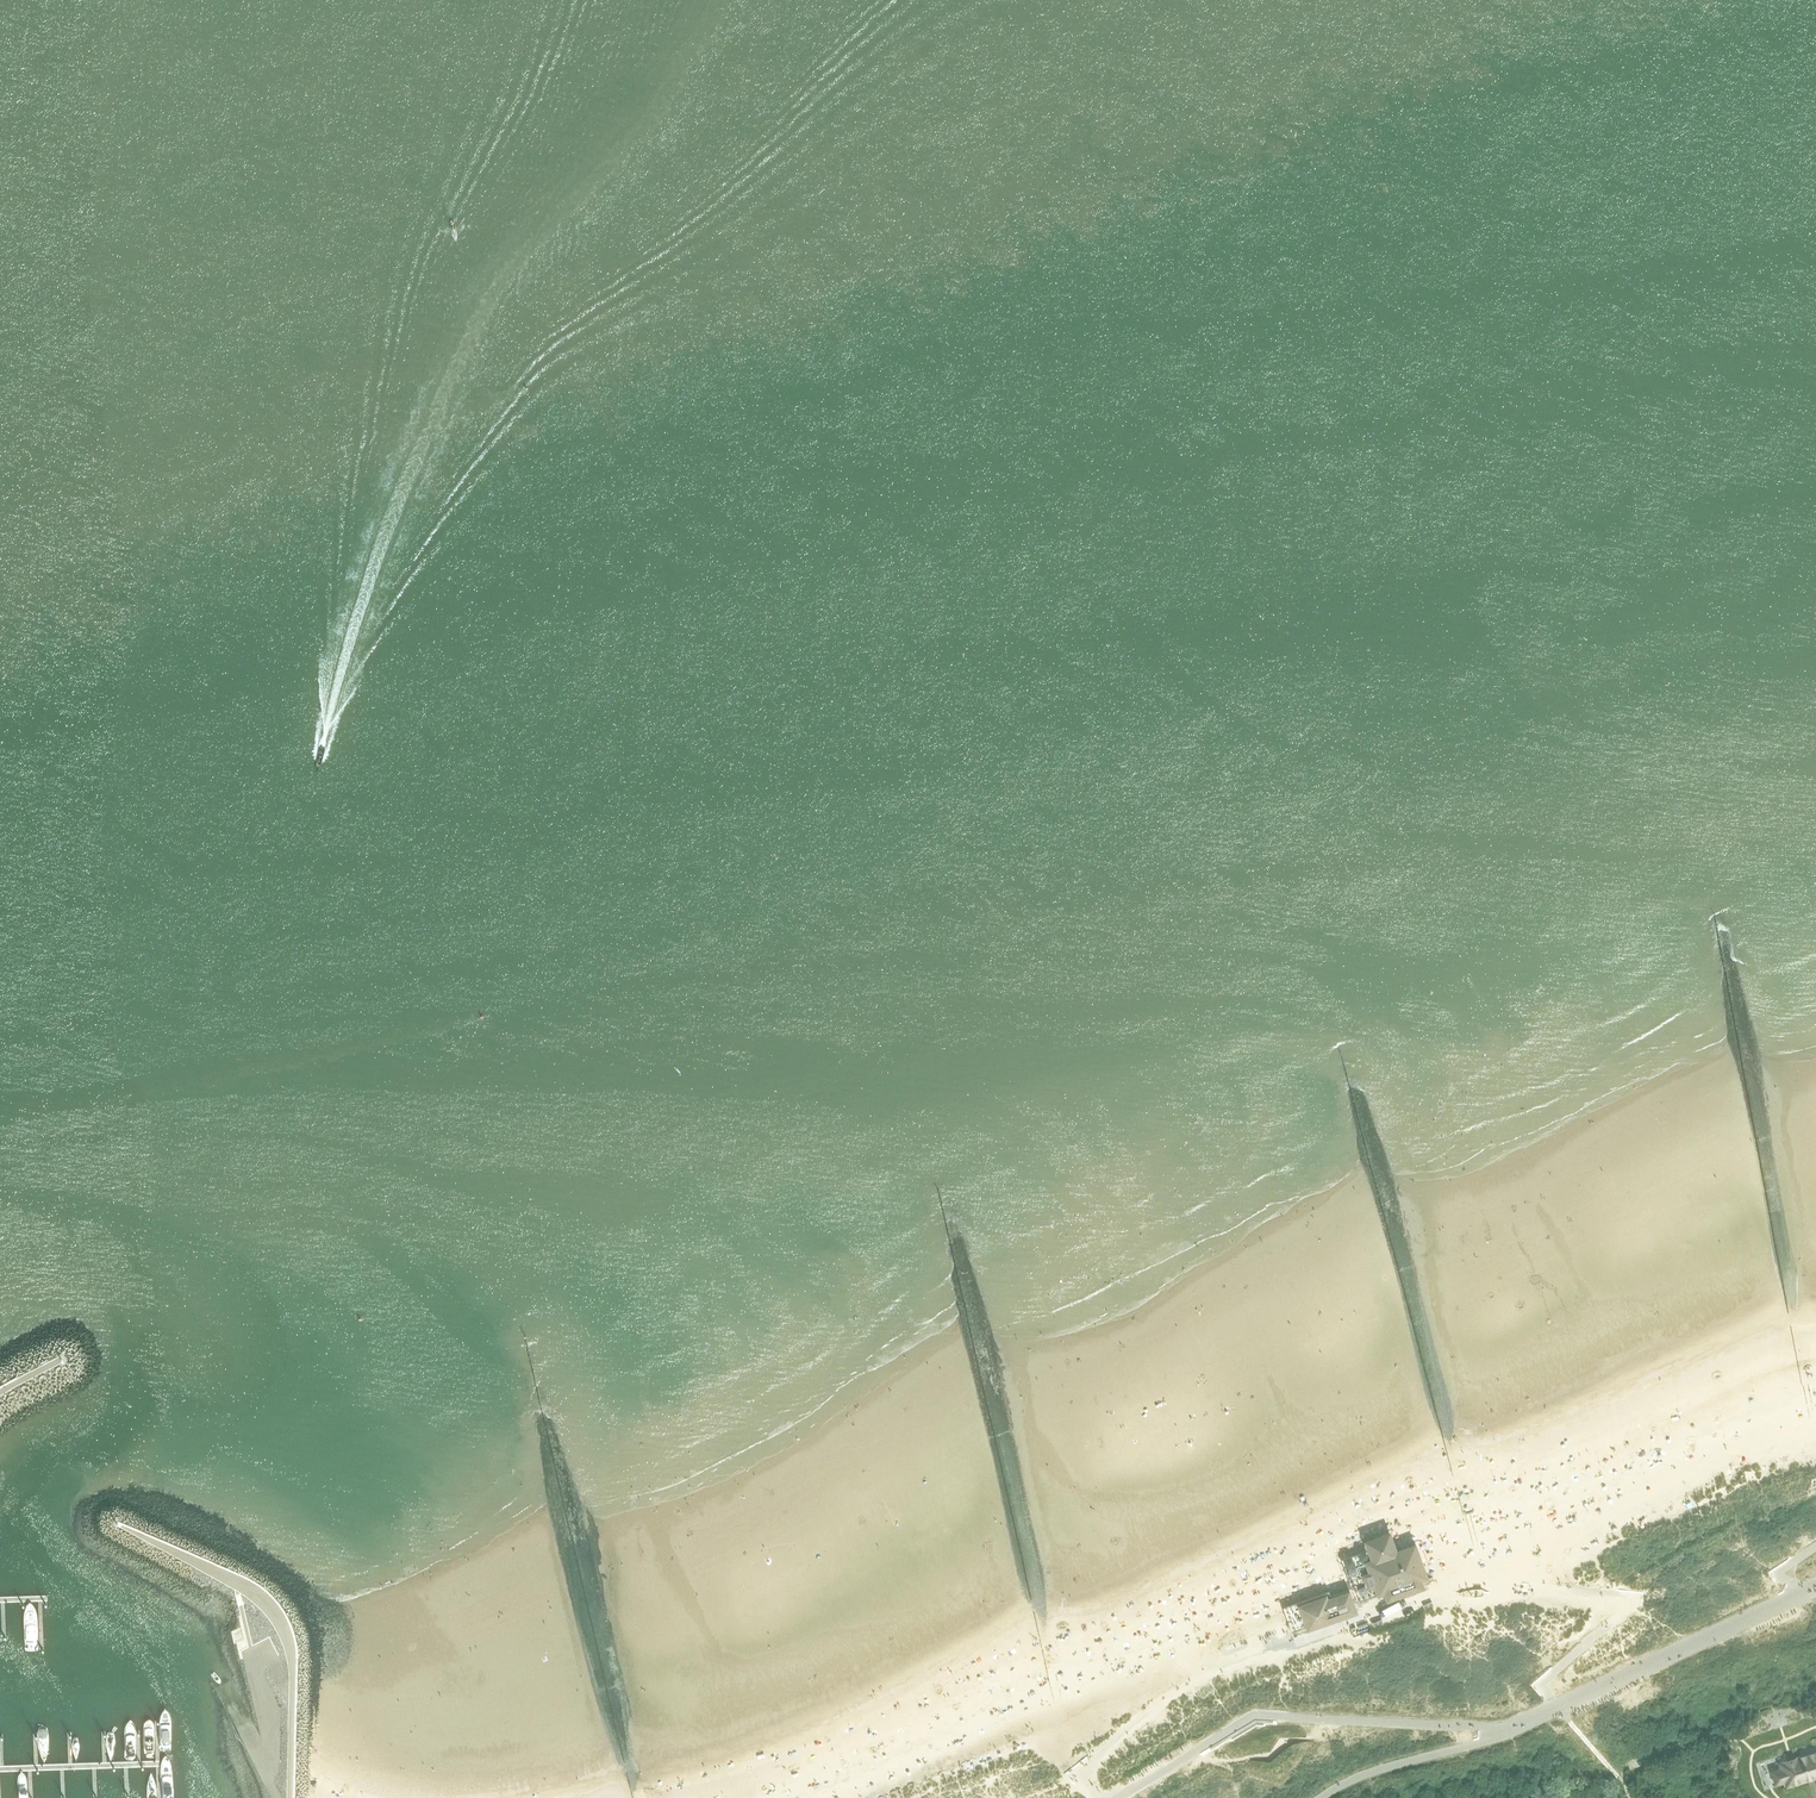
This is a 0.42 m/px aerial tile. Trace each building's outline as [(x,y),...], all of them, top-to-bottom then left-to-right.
[(1381,1558),(1369,1563),(1371,1568),(1378,1588),(1379,1591),(1385,1589),(1389,1597),(1420,1586),(1419,1584),(1417,1578),(1423,1575),(1420,1565),(1417,1559),(1413,1547),(1395,1554),(1381,1558)] [(1324,1598),(1302,1606),(1309,1626),(1353,1610),(1347,1594),(1325,1602),(1324,1598)] [(1770,1770),(1774,1783),(1784,1781),(1786,1785),(1815,1775),(1815,1777),(1815,1749),(1778,1762),(1780,1767),(1770,1770)]
